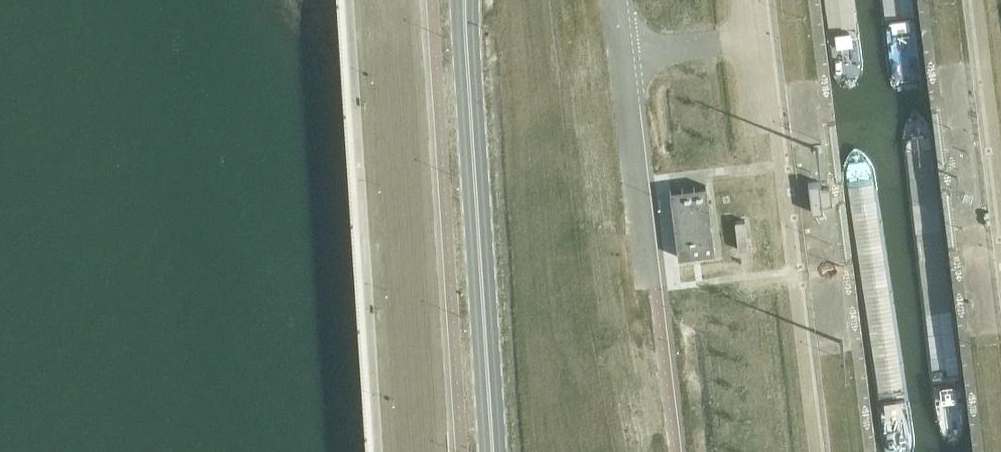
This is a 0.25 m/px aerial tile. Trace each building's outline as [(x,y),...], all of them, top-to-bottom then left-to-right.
[(833,203),(830,186),(821,187),(820,187),(819,181),(808,183),(812,212),(823,210),(822,205),(823,204),(833,203)] [(707,185),(670,190),(678,256),(715,252),(707,185)] [(738,249),(748,248),(745,219),(735,221),(737,236),(738,249)]
